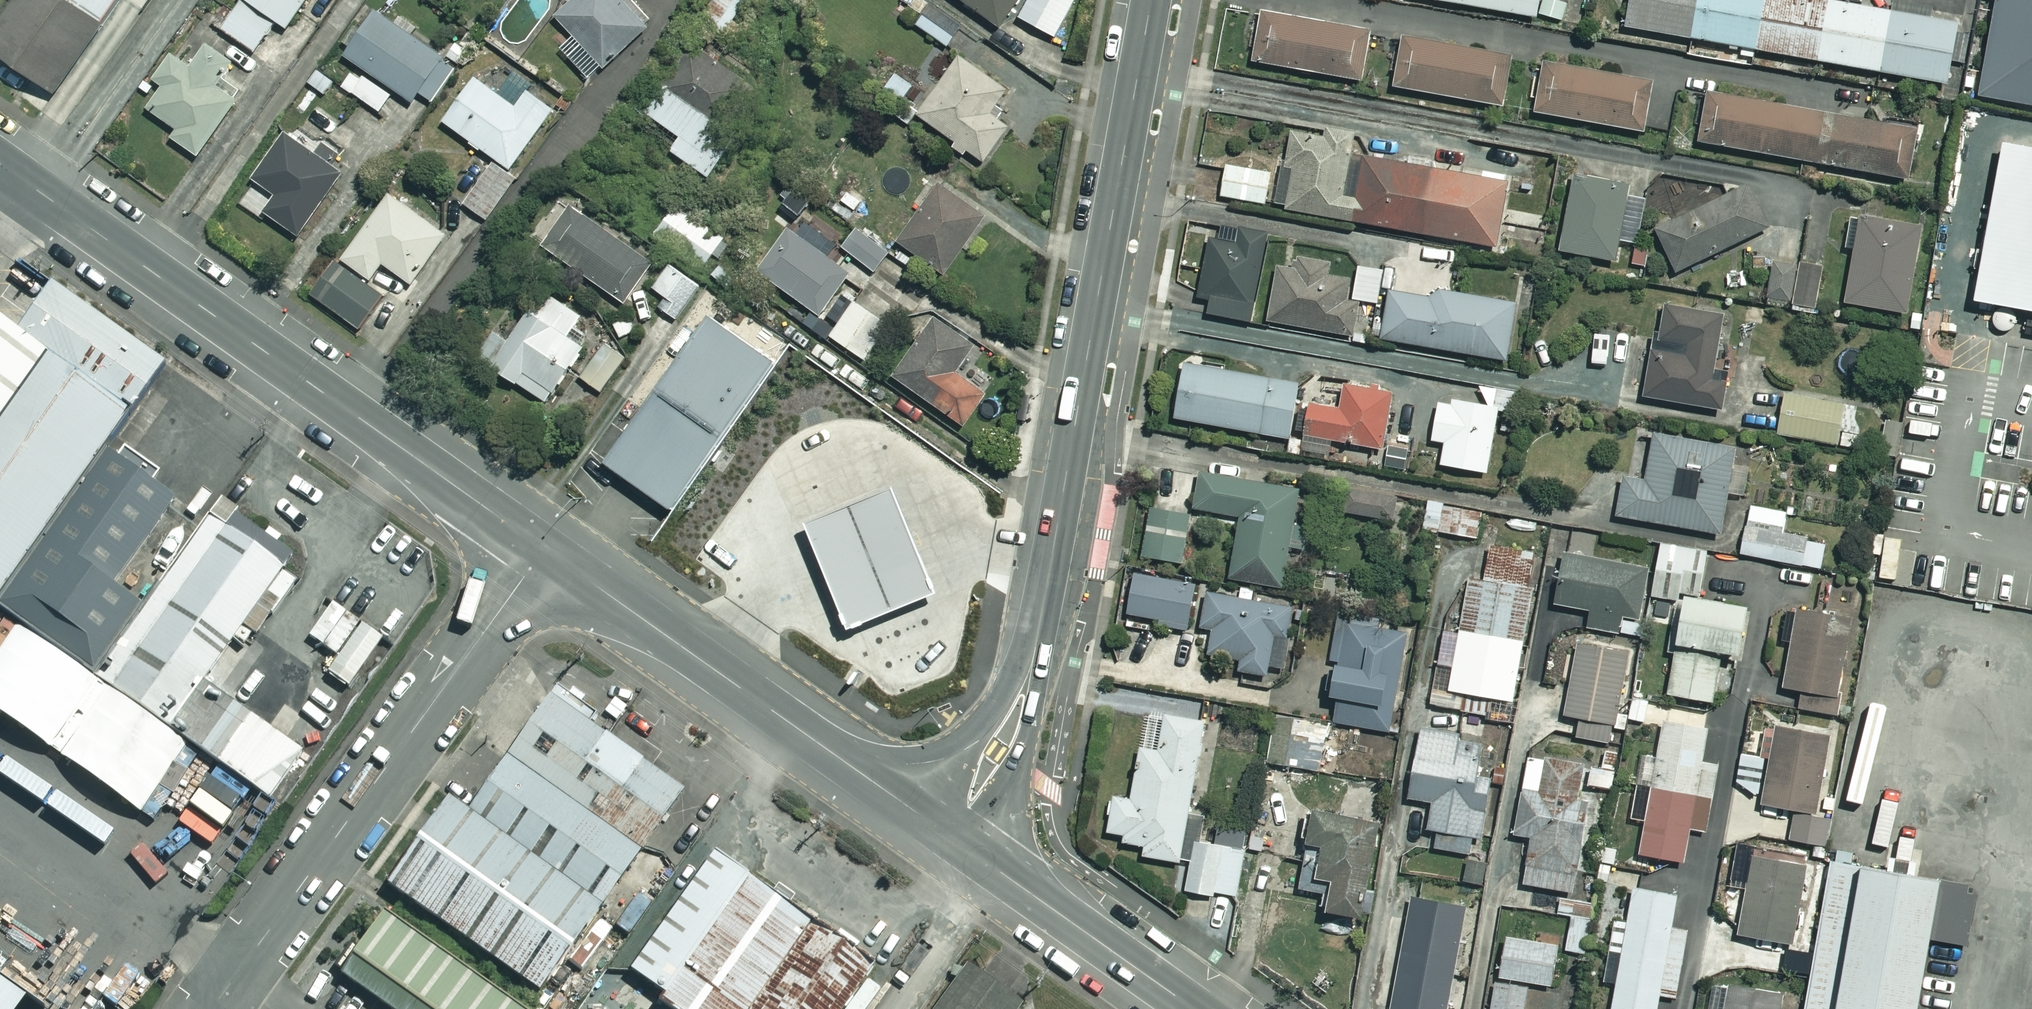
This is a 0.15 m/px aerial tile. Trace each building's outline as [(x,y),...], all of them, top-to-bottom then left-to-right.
[(122,0),(24,0),(0,32),(0,50),(60,94),(127,4),(122,0)] [(292,29),(312,0),(251,0),(292,29)] [(561,17),(579,37),(566,49),(594,80),(657,23),(635,0),(580,0),(561,17)] [(708,24),(733,37),(752,0),(720,0),(708,24)] [(1004,28),(1024,0),(966,0),(1004,28)] [(1025,20),(1062,39),(1082,0),(1035,0),(1025,20)] [(1543,18),(1546,0),(1430,0),(1543,18)] [(1632,31),(1743,50),(1741,64),(1756,67),(1759,51),(1943,83),(1940,96),(1954,98),(1967,24),(1828,0),(1619,0),(1619,2),(1636,5),(1632,31)] [(1975,94),(2031,104),(2031,0),(1992,0),(1975,94)] [(278,26),(245,4),(239,13),(230,7),(219,23),(260,51),(278,26)] [(967,28),(936,6),(922,27),(952,48),(967,28)] [(368,34),(359,28),(348,45),(357,50),(352,58),(419,104),(425,95),(438,104),(463,68),(418,37),(424,28),(405,15),(399,25),(382,13),(368,34)] [(1375,33),(1268,14),(1259,63),(1366,82),(1375,33)] [(1518,58),(1408,40),(1400,89),(1510,107),(1518,58)] [(237,61),(213,46),(197,69),(177,55),(159,81),(169,87),(153,110),(183,131),(177,139),(204,158),(250,92),(227,76),(237,61)] [(757,88),(698,46),(651,113),(687,139),(677,153),(715,179),(734,151),(719,141),(757,88)] [(1013,90),(966,57),(924,116),(989,162),(1014,127),(996,114),(1013,90)] [(1659,84),(1550,64),(1541,114),(1650,134),(1659,84)] [(397,96),(357,71),(346,89),(386,113),(397,96)] [(920,88),(901,74),(889,90),(909,103),(920,88)] [(501,94),(482,80),(450,124),(516,173),(561,112),(514,78),(501,94)] [(1681,93),(1675,129),(1705,134),(1703,143),(1915,182),(1924,132),(1713,93),(1712,98),(1681,93)] [(1274,206),(1358,222),(1362,200),(1349,198),(1357,156),(1331,151),(1333,139),(1298,133),(1290,173),(1280,172),(1274,206)] [(306,237),(349,175),(341,169),(349,157),(328,142),(320,155),(291,135),(259,181),(282,197),(271,213),(306,237)] [(2000,148),(1972,307),(2031,317),(2031,153),(2000,148)] [(1362,200),(1358,222),(1503,249),(1515,186),(1370,158),(1362,200)] [(523,183),(498,164),(468,204),(494,223),(523,183)] [(1277,173),(1231,166),(1227,198),(1272,205),(1277,173)] [(1622,263),(1625,243),(1641,246),(1650,199),(1634,196),(1635,190),(1580,180),(1567,253),(1622,263)] [(867,199),(842,183),(828,205),(853,221),(867,199)] [(992,218),(945,184),(904,242),(951,275),(992,218)] [(1775,229),(1756,187),(1662,230),(1681,272),(1775,229)] [(451,233),(398,194),(346,263),(342,260),(316,295),(364,330),(388,297),(372,286),(388,264),(414,283),(451,233)] [(732,239),(684,202),(659,235),(707,272),(732,239)] [(654,260),(575,208),(547,252),(572,268),(562,284),(598,306),(608,291),(626,302),(654,260)] [(1838,216),(1812,212),(1803,268),(1779,264),(1772,307),(1822,315),(1838,216)] [(1856,273),(1834,270),(1830,292),(1852,295),(1850,304),(1914,315),(1929,230),(1857,217),(1851,248),(1860,250),(1856,273)] [(854,226),(839,245),(871,270),(886,251),(854,226)] [(859,271),(794,228),(763,274),(828,318),(859,271)] [(1273,239),(1243,235),(1241,245),(1213,240),(1204,299),(1216,300),(1213,316),(1260,323),(1273,239)] [(1300,270),(1280,267),(1271,321),(1357,335),(1362,303),(1384,306),(1388,271),(1364,269),(1362,282),(1337,278),(1340,264),(1302,257),(1300,270)] [(692,282),(672,267),(654,289),(674,305),(692,282)] [(56,358),(0,437),(0,603),(109,449),(166,368),(53,289),(22,334),(56,358)] [(901,311),(867,289),(835,338),(869,360),(901,311)] [(1429,298),(1396,293),(1388,341),(1512,361),(1521,306),(1430,291),(1429,298)] [(483,358),(555,407),(593,351),(586,347),(595,333),(584,326),(589,318),(551,293),(517,343),(501,332),(483,358)] [(1720,312),(1661,302),(1656,330),(1651,329),(1640,394),(1720,408),(1726,369),(1710,367),(1720,312)] [(705,313),(601,461),(672,510),(775,362),(705,313)] [(987,351),(939,317),(898,378),(967,426),(989,394),(968,379),(987,351)] [(56,358),(22,334),(0,319),(0,437),(56,358)] [(608,342),(584,378),(607,393),(631,357),(608,342)] [(1297,381),(1181,361),(1171,417),(1287,437),(1297,381)] [(1300,439),(1298,448),(1326,453),(1329,439),(1379,448),(1390,391),(1340,382),(1336,406),(1306,400),(1299,439),(1300,439)] [(1501,411),(1498,429),(1509,431),(1513,413),(1515,414),(1519,392),(1476,385),(1485,404),(1496,406),(1495,410),(1501,411)] [(1842,402),(1782,391),(1775,433),(1835,443),(1842,402)] [(1485,404),(1449,397),(1448,403),(1435,401),(1428,439),(1442,441),(1438,463),(1485,471),(1495,410),(1496,406),(1485,404)] [(1733,446),(1650,432),(1643,477),(1621,474),(1614,514),(1718,532),(1733,446)] [(1287,451),(1298,453),(1298,448),(1300,439),(1299,439),(1289,437),(1287,451)] [(1406,448),(1386,444),(1383,464),(1402,468),(1406,448)] [(0,603),(0,608),(25,625),(101,680),(152,609),(122,588),(184,502),(158,483),(165,474),(132,450),(125,460),(109,449),(0,603)] [(1305,491),(1206,474),(1200,510),(1247,518),(1237,579),(1288,588),(1305,491)] [(886,485),(798,520),(840,624),(929,588),(886,485)] [(1396,496),(1343,487),(1339,512),(1392,521),(1396,496)] [(227,499),(152,609),(101,680),(208,755),(278,805),(312,756),(210,685),(249,628),(263,637),(299,585),(285,575),(299,556),(239,515),(242,510),(227,499)] [(1442,502),(1425,499),(1420,528),(1476,538),(1480,511),(1441,504),(1442,502)] [(1784,512),(1748,504),(1738,553),(1818,569),(1824,543),(1780,534),(1784,512)] [(1194,517),(1155,510),(1148,558),(1186,564),(1194,517)] [(1662,570),(1657,597),(1683,602),(1685,593),(1707,597),(1715,553),(1667,545),(1662,570)] [(1544,556),(1496,548),(1490,584),(1476,582),(1457,692),(1519,703),(1544,556)] [(1657,597),(1662,570),(1570,553),(1560,607),(1597,613),(1594,628),(1648,638),(1655,597),(1657,597)] [(1142,573),(1132,614),(1164,622),(1163,626),(1194,633),(1204,587),(1142,573)] [(1292,641),(1299,610),(1260,601),(1262,592),(1245,588),(1243,597),(1216,591),(1207,629),(1220,632),(1215,654),(1248,662),(1246,672),(1270,677),(1273,667),(1291,671),(1297,642),(1292,641)] [(1760,612),(1697,601),(1689,648),(1752,659),(1760,612)] [(1684,608),(1660,603),(1652,645),(1676,649),(1684,608)] [(344,659),(366,626),(336,606),(314,639),(344,659)] [(1862,623),(1804,612),(1789,689),(1807,692),(1803,709),(1843,717),(1862,623)] [(1411,625),(1343,615),(1331,697),(1343,698),(1339,724),(1395,732),(1411,625)] [(160,824),(208,755),(101,680),(25,625),(0,660),(0,713),(160,824)] [(366,626),(344,659),(333,675),(354,689),(387,639),(366,626)] [(1636,652),(1585,643),(1571,717),(1583,719),(1580,738),(1620,745),(1636,652)] [(1728,662),(1681,655),(1675,697),(1722,704),(1728,662)] [(1137,801),(1114,797),(1110,817),(1115,819),(1112,833),(1131,837),(1129,845),(1153,850),(1151,857),(1186,864),(1215,724),(1173,716),(1165,753),(1148,749),(1137,801)] [(557,719),(471,836),(452,822),(389,907),(530,1008),(560,1008),(698,821),(580,736),(557,719)] [(1345,730),(1279,719),(1272,764),(1324,772),(1329,738),(1343,740),(1345,730)] [(1713,733),(1670,724),(1663,759),(1651,757),(1639,816),(1653,819),(1646,856),(1689,864),(1696,828),(1712,831),(1724,765),(1708,762),(1713,733)] [(1799,812),(1824,817),(1838,739),(1783,729),(1777,760),(1746,754),(1740,789),(1769,794),(1767,807),(1799,812)] [(1504,744),(1427,731),(1416,800),(1439,804),(1434,831),(1445,833),(1442,849),(1476,855),(1479,836),(1489,838),(1504,744)] [(1597,766),(1592,788),(1614,792),(1623,750),(1611,747),(1607,768),(1597,766)] [(1592,763),(1536,752),(1518,836),(1539,840),(1529,885),(1579,895),(1600,793),(1586,791),(1592,763)] [(1389,782),(1393,762),(1371,758),(1367,778),(1389,782)] [(1390,827),(1313,811),(1307,842),(1315,844),(1306,891),(1340,898),(1337,914),(1372,921),(1390,827)] [(1824,817),(1799,812),(1794,841),(1831,847),(1836,819),(1824,817)] [(1203,841),(1191,891),(1220,898),(1222,892),(1241,897),(1251,852),(1203,841)] [(1830,860),(1803,1008),(1913,1008),(1925,937),(1966,944),(1975,894),(1966,892),(1967,884),(1884,869),(1848,863),(1850,851),(1835,848),(1833,860),(1830,860)] [(1492,861),(1469,860),(1468,883),(1490,885),(1492,861)] [(1811,869),(1758,860),(1743,940),(1796,950),(1811,869)] [(722,877),(627,1007),(630,1008),(778,1008),(822,950),(722,877)] [(1640,890),(1634,926),(1620,923),(1609,982),(1623,985),(1618,1008),(1664,1008),(1668,988),(1680,990),(1691,929),(1677,926),(1682,898),(1640,890)] [(1420,892),(1398,1008),(1456,1008),(1476,902),(1420,892)] [(1570,951),(1589,954),(1598,904),(1565,898),(1562,914),(1576,917),(1570,951)] [(1558,945),(1507,936),(1500,977),(1551,986),(1558,945)] [(392,945),(349,1003),(357,1008),(480,1008),(392,945)] [(822,950),(778,1008),(872,1008),(883,994),(822,950)] [(967,956),(927,1008),(1040,1008),(967,956)] [(0,976),(0,1008),(34,1008),(38,1003),(0,976)] [(1719,981),(1715,1008),(1787,1008),(1789,992),(1719,981)] [(1501,984),(1497,1008),(1530,1008),(1533,989),(1501,984)]
